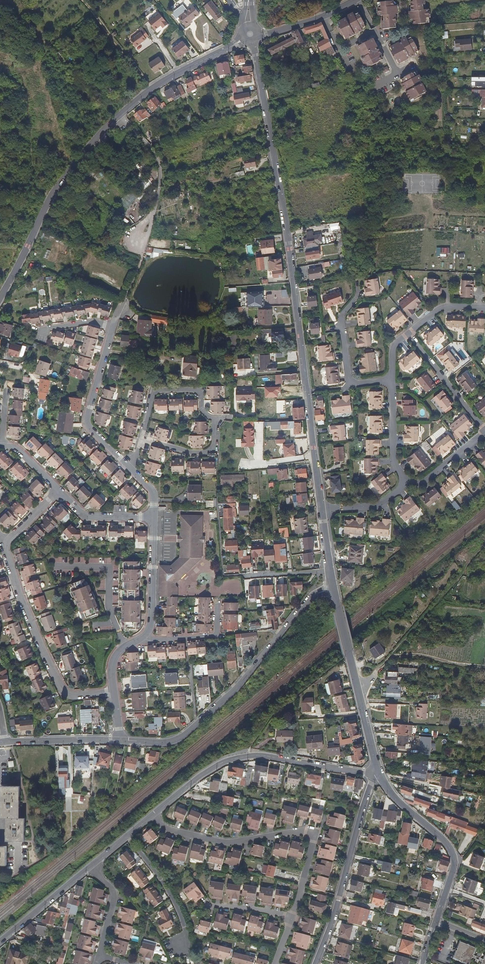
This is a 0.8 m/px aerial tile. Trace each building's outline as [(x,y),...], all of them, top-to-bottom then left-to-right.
[(410,3),(409,3),(410,9),(413,9),(413,12),(409,13),(409,16),(408,16),(409,21),(412,21),(413,26),(428,24),(428,19),(429,18),(428,13),(427,13),(427,10),(425,10),(424,0),(410,0),(410,3)] [(219,13),(210,1),(203,6),(214,22),(221,17),(219,14),(219,13)] [(394,1),(378,3),(378,9),(378,14),(379,15),(379,17),(382,17),(383,31),(397,29),(396,25),(397,24),(396,18),(394,18),(393,15),(398,14),(398,12),(398,6),(394,7),(394,1)] [(186,28),(191,24),(189,22),(191,20),(199,14),(193,6),(179,18),(186,28)] [(161,23),(163,25),(167,23),(158,11),(147,20),(153,28),(160,24),(161,23)] [(339,29),(340,31),(350,26),(353,34),(356,32),(357,34),(362,31),(361,29),(365,27),(364,24),(361,17),(360,17),(359,14),(355,16),(354,14),(348,16),(349,19),(338,24),(341,28),(339,29)] [(308,27),(303,29),(305,34),(312,33),(314,32),(321,28),(326,38),(318,42),(318,44),(320,50),(326,47),(331,45),(330,41),(328,37),(326,33),(321,22),(315,25),(314,26),(308,27)] [(350,26),(340,31),(343,36),(344,35),(346,39),(354,35),(353,34),(350,26)] [(145,38),(148,35),(144,29),(130,39),(135,46),(145,39),(145,38)] [(304,45),(297,30),(291,32),(293,38),(294,37),(296,43),(296,44),(298,48),(304,45)] [(293,38),(291,32),(284,34),(287,41),(293,38)] [(294,37),(293,38),(287,41),(279,45),(268,50),(271,55),(296,43),(294,37)] [(381,56),(378,50),(377,51),(375,49),(377,48),(372,39),(369,41),(368,40),(361,43),(361,45),(357,47),(363,58),(361,59),(363,64),(364,64),(366,68),(370,66),(371,66),(378,63),(378,62),(381,60),(379,57),(381,56)] [(405,59),(406,61),(415,57),(414,55),(418,53),(416,50),(417,49),(413,43),(411,39),(407,41),(406,39),(400,42),(401,44),(391,50),(392,54),(391,54),(394,62),(396,61),(398,65),(403,62),(403,61),(405,59)] [(471,39),(456,41),(456,47),(461,46),(461,50),(472,49),(471,39)] [(189,50),(182,41),(171,50),(178,58),(189,50)] [(332,46),(331,45),(326,47),(329,54),(335,51),(332,46)] [(65,61),(59,51),(54,53),(60,63),(65,61)] [(240,55),(235,56),(237,63),(245,61),(244,55),(241,55),(240,55)] [(164,66),(158,56),(148,63),(154,72),(164,66)] [(229,62),(218,64),(220,75),(231,72),(229,62)] [(244,75),(253,74),(252,66),(243,67),(244,75)] [(201,86),(211,82),(213,81),(209,72),(197,77),(197,76),(193,78),(196,85),(199,84),(201,86)] [(251,77),(254,76),(253,74),(244,75),(237,77),(236,77),(237,79),(239,79),(240,82),(251,80),(251,77)] [(406,93),(404,94),(408,102),(413,100),(413,101),(421,98),(420,96),(424,94),(418,83),(420,82),(417,76),(415,77),(413,74),(410,75),(403,78),(403,79),(400,81),(402,84),(400,85),(403,91),(405,90),(406,93)] [(139,88),(131,77),(126,80),(133,89),(132,90),(134,92),(137,90),(139,88)] [(187,88),(189,92),(197,88),(196,85),(193,78),(192,77),(187,79),(188,82),(187,83),(188,85),(189,84),(190,86),(187,88)] [(476,77),(476,86),(484,86),(484,77),(476,77)] [(133,89),(126,80),(125,81),(132,90),(133,89)] [(181,94),(176,85),(175,84),(171,86),(172,88),(169,89),(165,92),(168,98),(172,96),(173,98),(181,94)] [(482,89),(472,89),(472,92),(476,92),(475,96),(482,96),(482,109),(484,109),(484,89),(482,89)] [(237,108),(245,106),(243,98),(247,97),(250,96),(249,92),(244,93),(239,94),(238,94),(238,91),(234,92),(237,108)] [(162,108),(164,107),(162,104),(161,104),(156,97),(148,103),(150,105),(149,106),(151,109),(152,108),(154,110),(160,105),(162,108)] [(135,115),(141,121),(151,115),(146,109),(143,111),(142,110),(135,115)] [(255,158),(245,159),(247,167),(256,166),(255,158)] [(121,209),(121,212),(129,214),(133,197),(124,196),(121,209)] [(56,214),(54,217),(62,221),(63,218),(66,219),(67,216),(64,215),(65,212),(59,210),(57,214),(56,214)] [(304,240),(305,248),(306,248),(318,246),(319,246),(318,243),(321,242),(320,235),(313,236),(312,232),(307,233),(308,239),(304,240)] [(273,240),(262,241),(264,252),(275,251),(273,240)] [(318,246),(306,248),(307,260),(320,258),(318,246)] [(435,247),(435,256),(448,256),(448,248),(435,247)] [(154,251),(147,252),(146,254),(144,261),(145,262),(151,258),(160,255),(160,252),(154,251)] [(272,260),(272,255),(264,256),(265,269),(268,269),(271,271),(269,260),(272,260)] [(265,269),(264,256),(257,257),(258,270),(265,269)] [(281,259),(272,260),(269,260),(271,271),(273,270),(283,269),(281,259)] [(330,261),(307,265),(309,279),(321,277),(319,268),(330,266),(330,261)] [(283,276),(283,269),(273,270),(274,277),(283,276)] [(376,279),(366,281),(367,289),(365,289),(364,290),(365,297),(379,294),(376,279)] [(437,287),(437,279),(426,279),(426,293),(440,294),(441,287),(439,287),(437,287)] [(461,297),(471,298),(471,287),(473,288),(473,281),(461,281),(461,297)] [(339,291),(326,295),(327,296),(323,298),(326,308),(330,307),(330,306),(343,301),(339,291)] [(259,306),(264,306),(264,298),(260,298),(260,292),(248,292),(248,307),(259,306)] [(421,302),(413,292),(398,304),(408,317),(414,312),(412,309),(421,302)] [(317,296),(307,297),(309,307),(318,306),(317,296)] [(89,311),(97,314),(98,311),(100,305),(94,303),(84,304),(86,312),(89,311)] [(84,304),(73,306),(74,313),(78,313),(78,315),(86,314),(86,312),(84,304)] [(109,317),(111,310),(112,308),(100,304),(100,305),(98,311),(101,312),(100,314),(109,317)] [(73,306),(62,308),(63,315),(66,315),(66,317),(74,316),(74,313),(73,306)] [(62,308),(50,310),(51,317),(54,317),(55,319),(63,318),(63,315),(62,308)] [(358,316),(359,326),(369,325),(367,308),(355,310),(356,316),(358,316)] [(272,309),(259,309),(260,323),(272,323),(272,309)] [(50,310),(39,312),(40,319),(43,319),(43,321),(51,319),(51,317),(50,310)] [(394,331),(399,327),(398,326),(406,319),(399,311),(386,321),(394,331)] [(32,324),(40,323),(40,319),(39,312),(21,315),(23,323),(28,322),(28,321),(31,321),(32,324)] [(169,317),(152,315),(152,321),(169,323),(169,317)] [(469,331),(484,332),(484,318),(478,317),(478,319),(478,321),(470,321),(469,331)] [(460,326),(466,327),(466,321),(456,320),(447,319),(447,326),(456,326),(457,327),(459,327),(460,326)] [(151,332),(152,321),(139,320),(139,331),(151,332)] [(1,322),(0,325),(0,333),(10,336),(13,325),(1,322)] [(319,333),(318,324),(310,325),(311,334),(319,333)] [(99,328),(88,325),(86,334),(97,337),(99,328)] [(444,335),(438,327),(429,334),(429,333),(424,337),(431,346),(444,335)] [(283,340),(283,328),(272,328),(270,328),(271,331),(272,331),(273,336),(270,336),(269,337),(269,340),(270,341),(273,340),(283,340)] [(64,342),(73,345),(73,342),(76,334),(67,331),(64,342)] [(369,331),(359,333),(360,341),(358,341),(356,341),(357,348),(371,346),(369,331)] [(50,341),(61,344),(64,335),(56,333),(56,335),(52,334),(50,341)] [(130,335),(123,334),(123,338),(122,338),(122,346),(129,347),(129,346),(137,346),(137,340),(130,340),(130,335)] [(85,336),(83,344),(94,348),(96,339),(85,336)] [(11,343),(7,354),(14,356),(14,355),(19,357),(22,347),(11,343)] [(94,348),(83,344),(80,354),(91,357),(94,348)] [(330,353),(328,345),(318,347),(320,362),(334,360),(334,353),(332,353),(330,353)] [(463,360),(467,357),(460,348),(456,351),(463,360)] [(445,363),(451,371),(459,364),(449,351),(440,359),(443,364),(445,363)] [(420,360),(414,352),(406,359),(405,357),(400,362),(407,371),(420,360)] [(376,372),(374,353),(361,355),(362,366),(359,366),(360,374),(376,372)] [(91,358),(80,355),(77,364),(78,365),(78,366),(81,367),(82,366),(87,367),(88,368),(91,358)] [(259,371),(277,369),(276,365),(272,365),(270,365),(270,362),(269,355),(261,355),(261,369),(259,369),(259,371)] [(250,358),(239,358),(240,369),(250,369),(250,358)] [(38,365),(35,373),(46,376),(50,364),(40,361),(38,365)] [(196,376),(197,362),(184,362),(183,375),(196,376)] [(121,367),(112,364),(109,376),(118,379),(121,367)] [(75,367),(72,376),(87,381),(90,372),(75,367)] [(337,374),(339,374),(338,367),(326,369),(328,385),(339,384),(337,374)] [(426,373),(418,379),(427,392),(436,386),(426,373)] [(462,385),(468,393),(476,386),(466,373),(456,380),(460,386),(462,385)] [(49,380),(40,379),(39,391),(48,392),(49,380)] [(104,388),(102,396),(112,399),(115,387),(108,385),(107,389),(104,388)] [(221,385),(207,386),(207,390),(209,390),(209,393),(209,397),(219,397),(219,390),(221,390),(221,385)] [(15,400),(23,401),(24,389),(14,388),(14,396),(16,397),(15,400)] [(252,398),(255,398),(255,388),(236,389),(237,400),(240,400),(240,399),(246,399),(246,400),(252,400),(252,398)] [(129,396),(129,401),(142,404),(143,399),(141,399),(142,396),(143,392),(133,390),(131,397),(129,396)] [(445,397),(446,396),(442,391),(433,399),(444,411),(452,405),(445,397)] [(381,398),(382,398),(382,392),(371,392),(371,409),(381,409),(381,398)] [(67,412),(61,411),(58,430),(72,432),(75,410),(80,411),(82,398),(69,396),(67,412)] [(352,412),(350,396),(343,397),(344,400),(332,402),(333,414),(352,412)] [(161,398),(155,398),(154,398),(154,399),(154,408),(158,408),(158,410),(168,410),(167,397),(161,397),(161,398)] [(175,397),(169,397),(169,410),(179,410),(179,408),(182,408),(182,398),(176,398),(175,397)] [(102,407),(101,410),(108,412),(111,401),(101,398),(99,406),(102,407)] [(191,398),(184,398),(184,400),(184,411),(194,410),(194,409),(198,409),(197,399),(191,399),(191,398)] [(475,407),(483,417),(484,415),(484,399),(475,407)] [(22,412),(23,401),(15,400),(13,400),(12,408),(14,408),(14,411),(22,412)] [(211,400),(211,405),(213,405),(213,408),(213,412),(223,412),(223,405),(225,405),(225,401),(211,400)] [(415,415),(415,406),(413,406),(413,400),(402,400),(402,406),(403,406),(403,415),(415,415)] [(305,418),(304,407),(300,407),(300,404),(293,405),(295,419),(305,418)] [(128,410),(127,417),(137,419),(138,415),(139,412),(140,412),(141,408),(128,405),(127,410),(128,410)] [(317,408),(315,408),(316,420),(324,419),(323,413),(326,413),(325,407),(324,407),(317,408)] [(20,425),(22,412),(14,411),(14,415),(10,415),(9,424),(20,425)] [(96,412),(95,416),(97,417),(96,419),(95,423),(105,426),(107,419),(109,420),(110,415),(96,412)] [(464,415),(450,427),(460,440),(466,435),(463,432),(472,425),(464,415)] [(381,423),(383,423),(383,416),(371,416),(371,433),(381,433),(381,423)] [(294,421),(271,422),(271,424),(271,425),(275,425),(275,428),(294,428),(294,433),(301,433),(301,423),(294,423),(294,421)] [(124,426),(122,433),(132,436),(133,432),(134,429),(136,429),(137,425),(124,422),(123,426),(124,426)] [(206,429),(206,426),(206,422),(196,423),(196,429),(194,429),(194,434),(208,433),(208,429),(206,429)] [(19,439),(20,427),(11,426),(11,429),(9,429),(8,438),(19,439)] [(335,433),(336,442),(346,440),(345,426),(330,427),(331,434),(333,434),(335,433)] [(407,435),(405,435),(403,435),(403,442),(418,442),(418,427),(407,427),(407,435)] [(157,434),(155,434),(154,438),(167,442),(168,438),(167,437),(169,431),(159,428),(158,432),(157,434)] [(244,428),(244,439),(242,439),(242,447),(254,447),(254,428),(244,428)] [(37,449),(44,442),(36,433),(27,442),(30,445),(32,443),(34,445),(37,449)] [(120,440),(119,447),(129,450),(130,446),(130,443),(132,443),(133,439),(120,435),(119,440),(120,440)] [(204,440),(204,435),(190,435),(190,440),(192,440),(192,447),(202,447),(202,443),(202,440),(204,440)] [(88,436),(84,440),(80,444),(88,452),(91,449),(94,446),(96,444),(90,438),(88,436)] [(447,450),(455,444),(449,436),(435,446),(443,455),(448,451),(447,450)] [(367,455),(377,455),(378,447),(379,447),(381,447),(381,440),(367,440),(367,455)] [(43,455),(47,458),(54,451),(45,443),(37,451),(40,454),(41,453),(43,455)] [(284,445),(286,457),(296,455),(295,452),(296,452),(295,447),(294,443),(284,445)] [(164,454),(165,449),(151,445),(150,450),(152,450),(151,453),(150,457),(160,460),(162,453),(164,454)] [(94,452),(90,456),(99,464),(108,455),(104,452),(103,454),(101,452),(97,448),(97,449),(94,452)] [(345,462),(343,448),(334,449),(335,463),(345,462)] [(419,450),(406,460),(410,466),(413,464),(421,473),(431,465),(419,450)] [(5,470),(13,462),(6,455),(1,451),(0,452),(0,464),(5,470)] [(476,456),(484,468),(484,453),(484,454),(481,451),(476,456)] [(53,465),(57,468),(64,461),(55,452),(46,461),(49,464),(51,462),(53,465)] [(176,460),(172,460),(172,467),(172,470),(179,470),(179,472),(183,472),(183,458),(179,458),(179,460),(176,460)] [(108,459),(101,466),(110,475),(118,466),(115,463),(114,465),(112,463),(108,459)] [(193,461),(187,461),(187,471),(191,471),(191,472),(200,472),(200,459),(193,459),(193,461)] [(209,461),(202,461),(202,471),(206,471),(206,472),(216,472),(215,459),(209,459),(209,461)] [(380,466),(380,459),(365,459),(365,473),(376,474),(376,466),(378,466),(380,466)] [(160,469),(161,464),(147,460),(146,465),(148,465),(147,468),(146,472),(156,475),(158,468),(160,469)] [(21,480),(29,473),(22,466),(17,462),(10,469),(21,480)] [(63,474),(66,478),(73,471),(65,462),(56,471),(59,474),(60,472),(63,474)] [(479,471),(472,463),(464,470),(463,468),(458,472),(465,482),(479,471)] [(124,471),(121,468),(112,477),(120,485),(128,478),(124,475),(122,473),(124,471)] [(278,472),(279,479),(287,478),(286,469),(279,470),(279,468),(268,469),(269,474),(273,474),(273,473),(278,472)] [(306,469),(298,469),(299,478),(307,477),(306,469)] [(387,479),(383,473),(372,482),(381,494),(389,488),(384,481),(386,480),(387,479)] [(232,475),(222,475),(222,483),(233,483),(233,479),(245,479),(245,475),(232,475)] [(450,482),(443,487),(450,496),(462,486),(453,475),(447,479),(449,481),(450,482)] [(340,476),(331,477),(332,481),(331,481),(333,493),(342,492),(340,476)] [(73,488),(76,491),(81,485),(72,477),(65,484),(71,490),(73,488)] [(33,491),(38,495),(39,496),(42,493),(40,491),(42,488),(45,485),(38,478),(29,487),(33,491)] [(298,491),(298,492),(306,491),(305,490),(307,490),(305,481),(296,482),(296,487),(297,491),(298,491)] [(127,483),(120,491),(128,499),(137,490),(134,488),(133,489),(130,487),(127,483)] [(201,486),(190,485),(190,499),(201,498),(201,486)] [(81,498),(80,500),(83,503),(91,494),(83,486),(76,493),(79,496),(81,498)] [(442,497),(435,488),(427,495),(426,493),(421,497),(429,507),(442,497)] [(33,500),(35,498),(31,493),(28,490),(20,497),(26,503),(30,507),(34,504),(33,503),(34,501),(33,500)] [(138,491),(133,497),(135,499),(133,502),(139,508),(147,500),(138,491)] [(306,491),(298,492),(298,494),(297,494),(298,502),(308,501),(307,492),(306,493),(306,491)] [(96,494),(88,502),(90,505),(92,504),(94,506),(98,509),(105,502),(96,494)] [(420,510),(410,497),(405,501),(407,504),(398,512),(406,522),(420,510)] [(25,512),(28,510),(24,505),(18,500),(11,507),(14,510),(19,514),(21,512),(22,513),(24,511),(25,512)] [(53,509),(50,512),(55,517),(59,521),(63,518),(68,512),(61,505),(58,509),(56,511),(53,509)] [(250,514),(249,505),(241,506),(241,514),(250,514)] [(233,508),(232,508),(225,508),(225,517),(224,516),(225,529),(233,529),(233,508)] [(16,517),(12,512),(10,510),(1,519),(7,526),(11,522),(13,520),(15,523),(18,519),(16,517)] [(72,516),(68,512),(63,518),(66,522),(72,516)] [(44,522),(41,525),(48,532),(57,523),(52,519),(48,514),(44,518),(46,520),(44,522)] [(159,596),(167,597),(178,597),(178,587),(175,585),(204,555),(204,540),(204,534),(204,514),(181,514),(180,533),(180,540),(180,555),(171,565),(160,565),(159,596)] [(307,532),(306,526),(303,527),(302,517),(292,519),(294,533),(307,532)] [(363,535),(364,519),(357,518),(357,522),(345,521),(344,534),(363,535)] [(390,536),(390,520),(384,519),(383,523),(372,522),(371,535),(390,536)] [(77,530),(70,524),(66,528),(63,532),(69,538),(73,534),(76,538),(80,538),(80,531),(77,530)] [(29,532),(30,533),(37,526),(36,525),(29,532)] [(91,525),(82,525),(82,536),(94,536),(94,528),(91,528),(91,525)] [(97,528),(94,528),(94,536),(106,536),(106,525),(97,525),(97,528)] [(121,537),(121,529),(118,529),(118,526),(109,525),(109,536),(121,537)] [(30,533),(26,537),(33,544),(44,533),(37,526),(30,533)] [(125,529),(121,529),(121,537),(133,537),(133,526),(125,526),(125,529)] [(287,527),(278,528),(279,533),(283,532),(284,537),(289,536),(288,530),(287,527)] [(147,531),(135,531),(135,538),(138,538),(138,541),(147,542),(147,531)] [(305,541),(305,542),(305,546),(308,545),(308,548),(318,547),(317,538),(307,540),(307,541),(305,541)] [(239,551),(239,550),(238,540),(226,540),(227,551),(239,551)] [(264,550),(264,544),(252,544),(252,556),(256,556),(256,554),(259,553),(264,553),(264,550)] [(274,545),(276,560),(286,559),(285,544),(274,545)] [(24,546),(14,550),(17,559),(19,565),(29,562),(24,546)] [(362,563),(363,547),(350,546),(348,561),(362,563)] [(274,549),(264,550),(264,553),(265,562),(270,562),(270,561),(275,560),(274,549)] [(239,551),(239,557),(239,563),(241,562),(242,563),(242,567),(251,566),(251,559),(250,555),(243,556),(243,550),(239,550),(239,551)] [(305,564),(317,562),(315,552),(303,554),(305,564)] [(138,561),(124,561),(124,568),(122,568),(122,580),(124,581),(123,599),(122,599),(121,627),(139,628),(140,599),(138,599),(138,581),(139,581),(139,569),(138,569),(138,561)] [(33,563),(23,566),(24,570),(22,571),(23,573),(21,574),(23,578),(29,576),(36,573),(33,563)] [(355,570),(343,569),(342,581),(345,581),(344,585),(353,586),(355,570)] [(0,577),(0,586),(1,585),(7,584),(9,583),(6,577),(0,579),(0,577)] [(86,578),(72,584),(75,591),(73,591),(84,619),(101,613),(90,585),(88,585),(86,578)] [(30,589),(31,592),(41,589),(38,580),(31,582),(25,584),(26,587),(27,587),(28,590),(30,589)] [(302,582),(298,582),(298,584),(294,584),(294,582),(290,583),(291,595),(297,595),(297,588),(303,588),(302,582)] [(272,584),(267,585),(266,586),(262,586),(263,594),(267,594),(267,597),(273,596),(272,584)] [(277,596),(283,596),(283,593),(287,593),(286,585),(283,585),(282,584),(276,584),(277,596)] [(255,587),(255,585),(249,586),(249,598),(256,597),(255,595),(259,595),(259,587),(255,587)] [(9,599),(8,594),(7,592),(10,591),(8,587),(2,588),(0,589),(0,602),(5,600),(9,599)] [(35,601),(36,605),(38,610),(47,607),(43,595),(33,598),(34,602),(35,601)] [(165,605),(176,606),(178,606),(178,597),(167,597),(167,601),(165,601),(165,605)] [(199,597),(199,606),(212,606),(212,602),(210,602),(210,597),(199,597)] [(11,605),(10,602),(5,604),(6,614),(6,618),(13,616),(10,606),(11,605)] [(165,605),(161,605),(161,609),(164,609),(163,614),(175,615),(176,606),(165,605)] [(275,613),(276,616),(279,615),(283,610),(282,605),(273,606),(273,608),(275,613)] [(199,606),(198,614),(210,614),(210,610),(212,609),(212,606),(199,606)] [(274,629),(278,628),(277,619),(276,616),(275,613),(273,608),(266,609),(268,621),(272,621),(274,629)] [(49,611),(42,614),(43,617),(41,618),(43,625),(45,624),(47,630),(57,627),(52,614),(50,615),(49,611)] [(210,614),(198,614),(198,623),(210,623),(210,618),(212,618),(212,614),(210,614)] [(161,626),(172,626),(175,626),(175,617),(164,617),(164,622),(161,622),(161,626)] [(23,634),(18,621),(8,625),(13,638),(14,637),(16,643),(26,639),(24,634),(23,634)] [(64,628),(54,631),(55,635),(53,635),(57,647),(67,644),(63,632),(65,631),(64,628)] [(257,632),(236,634),(238,649),(241,649),(241,645),(242,645),(241,640),(243,640),(244,652),(251,651),(250,641),(257,640),(258,639),(257,632)] [(191,640),(187,640),(188,645),(189,654),(197,654),(196,642),(191,642),(191,640)] [(200,642),(199,640),(196,640),(196,642),(197,654),(207,654),(206,642),(200,642)] [(180,642),(177,642),(177,646),(178,658),(185,657),(185,656),(185,645),(184,643),(181,643),(180,642)] [(152,646),(147,646),(148,657),(157,657),(156,647),(156,643),(152,643),(152,646)] [(31,652),(32,652),(29,644),(18,648),(23,659),(32,655),(31,652)] [(162,647),(156,647),(157,657),(157,659),(166,658),(165,644),(162,645),(162,647)] [(169,658),(178,658),(177,646),(172,646),(172,644),(168,644),(169,658)] [(379,645),(370,651),(377,660),(385,653),(379,645)] [(138,651),(135,651),(128,652),(128,658),(126,658),(126,661),(132,661),(137,661),(140,661),(140,651),(138,651)] [(65,667),(66,670),(70,669),(77,666),(72,652),(62,656),(66,666),(65,667)] [(236,653),(228,654),(229,667),(237,666),(236,653)] [(126,661),(123,661),(123,665),(125,665),(126,670),(137,670),(137,661),(132,661),(126,661)] [(219,671),(218,662),(208,663),(209,675),(217,674),(217,672),(219,671)] [(32,680),(40,677),(38,674),(39,674),(37,670),(39,670),(36,663),(26,667),(32,680)] [(77,666),(70,669),(72,674),(74,681),(83,678),(79,666),(77,666)] [(3,689),(9,688),(8,675),(7,675),(7,669),(0,671),(0,679),(1,683),(3,682),(3,689)] [(177,672),(166,673),(167,684),(178,683),(177,672)] [(392,683),(392,684),(396,684),(397,684),(397,681),(402,682),(402,678),(397,678),(397,673),(388,672),(388,677),(386,677),(386,683),(392,683)] [(147,674),(132,675),(134,688),(147,687),(147,674)] [(206,693),(211,692),(209,676),(203,677),(204,680),(200,680),(200,691),(201,693),(204,693),(206,693)] [(43,684),(40,677),(32,680),(37,692),(45,689),(45,688),(48,687),(46,683),(43,684)] [(340,679),(329,681),(330,682),(332,693),(336,693),(343,691),(342,686),(342,683),(340,679)] [(395,696),(394,699),(400,700),(400,691),(389,690),(389,691),(386,691),(383,691),(383,696),(395,696)] [(146,708),(145,692),(132,693),(133,709),(146,708)] [(176,709),(186,709),(185,692),(174,692),(176,709)] [(56,706),(51,694),(40,699),(42,703),(43,703),(46,711),(56,706)] [(307,697),(303,701),(303,711),(312,711),(312,705),(314,705),(314,703),(314,696),(307,697)] [(341,708),(342,711),(351,711),(350,706),(349,706),(347,697),(337,698),(339,709),(341,708)] [(401,704),(386,704),(385,708),(387,709),(386,712),(385,712),(385,718),(400,718),(401,704)] [(430,719),(431,704),(424,704),(424,707),(421,707),(421,719),(430,719)] [(99,708),(92,709),(93,720),(93,725),(100,724),(99,708)] [(82,721),(93,720),(92,709),(81,709),(82,721)] [(176,722),(181,722),(181,712),(168,713),(169,722),(176,721),(176,722)] [(75,726),(74,717),(71,718),(71,716),(59,717),(59,723),(59,729),(71,728),(71,727),(75,726)] [(16,718),(17,730),(21,729),(21,730),(34,729),(34,720),(21,720),(21,717),(16,718)] [(163,717),(160,717),(157,717),(157,719),(149,720),(149,727),(150,730),(150,733),(157,733),(157,727),(157,725),(163,725),(163,723),(163,718),(163,717)] [(346,730),(357,728),(356,725),(357,724),(355,720),(344,722),(346,730)] [(407,724),(393,723),(392,729),(396,729),(396,734),(397,734),(408,735),(408,731),(406,731),(407,724)] [(357,732),(357,728),(346,730),(347,732),(351,731),(352,738),(359,736),(358,731),(357,732)] [(278,731),(278,742),(294,742),(294,731),(278,731)] [(328,746),(329,755),(341,754),(341,753),(340,748),(340,745),(339,739),(339,736),(339,734),(336,734),(336,739),(335,739),(336,745),(328,746)] [(397,734),(396,742),(405,743),(406,743),(407,743),(408,735),(397,734)] [(321,736),(307,737),(308,750),(323,748),(321,736)] [(339,736),(339,739),(340,745),(346,744),(353,742),(352,738),(343,740),(342,736),(339,736)] [(420,736),(419,754),(429,755),(431,737),(420,736)] [(356,754),(362,753),(361,749),(362,749),(361,744),(354,746),(356,754)] [(156,761),(158,762),(160,752),(151,750),(151,754),(150,760),(156,761)] [(97,765),(97,766),(108,769),(111,756),(100,753),(99,757),(97,765)] [(363,756),(362,753),(356,754),(348,756),(349,761),(350,761),(350,762),(353,761),(353,760),(357,759),(358,763),(365,761),(364,756),(363,756)] [(156,764),(156,761),(150,760),(151,754),(148,754),(147,755),(146,758),(147,760),(147,762),(156,764)] [(124,757),(117,755),(113,770),(121,771),(124,757)] [(75,757),(76,768),(89,768),(88,757),(75,757)] [(126,768),(136,770),(138,760),(128,757),(126,768)] [(407,774),(407,778),(425,782),(426,779),(426,773),(428,761),(413,760),(412,771),(411,775),(407,774)] [(256,765),(254,781),(259,782),(260,775),(267,776),(269,767),(256,765)] [(68,780),(68,776),(68,766),(59,766),(59,781),(62,780),(62,783),(59,783),(59,796),(65,795),(65,789),(70,789),(69,780),(68,780)] [(229,769),(228,778),(242,781),(241,785),(245,786),(246,778),(242,777),(243,770),(234,768),(233,769),(229,769)] [(288,772),(287,783),(292,784),(299,785),(300,776),(293,775),(293,773),(288,772)] [(320,785),(322,776),(314,775),(308,774),(306,784),(312,785),(312,783),(320,785)] [(354,786),(355,784),(354,784),(355,779),(348,777),(346,785),(354,786)] [(442,777),(439,787),(442,787),(450,789),(452,778),(448,777),(442,777)] [(346,781),(336,779),(334,790),(344,791),(346,781)] [(229,783),(221,782),(220,792),(227,794),(229,783)] [(413,789),(401,785),(399,792),(411,796),(412,792),(413,789)] [(7,820),(26,820),(26,818),(21,818),(20,786),(2,786),(1,817),(7,818),(7,820)] [(450,789),(442,787),(441,792),(444,793),(443,796),(451,798),(451,799),(457,800),(458,796),(461,796),(462,791),(456,790),(450,789)] [(225,796),(223,795),(222,803),(232,805),(234,797),(227,796),(225,796)] [(478,812),(483,796),(480,795),(475,811),(478,812)] [(307,819),(310,807),(300,804),(298,814),(301,815),(303,815),(302,817),(307,819)] [(384,807),(384,806),(375,804),(373,815),(382,816),(384,807)] [(294,822),(297,808),(284,805),(281,814),(285,815),(287,816),(286,819),(294,822)] [(178,820),(183,823),(188,812),(178,808),(175,816),(177,818),(179,818),(178,820)] [(321,822),(324,810),(313,808),(311,817),(314,818),(316,818),(315,820),(321,822)] [(387,816),(386,821),(394,822),(395,819),(399,819),(400,811),(388,809),(387,812),(386,811),(385,815),(387,816)] [(440,813),(429,809),(427,815),(443,821),(444,820),(448,821),(449,820),(450,821),(452,817),(441,813),(440,813)] [(251,825),(259,827),(263,813),(255,811),(249,810),(247,820),(250,820),(252,821),(251,825)] [(192,824),(197,826),(201,815),(192,811),(188,819),(191,821),(193,822),(192,824)] [(328,825),(341,828),(344,815),(335,812),(334,815),(333,817),(330,817),(328,825)] [(204,825),(209,828),(214,817),(204,813),(200,821),(203,823),(205,824),(204,825)] [(268,826),(274,827),(276,816),(273,815),(266,813),(264,822),(267,823),(269,824),(268,826)] [(325,824),(328,825),(330,817),(333,817),(334,815),(328,814),(325,824)] [(283,821),(293,824),(294,822),(286,819),(287,816),(285,815),(283,821)] [(216,829),(221,831),(225,821),(216,817),(212,825),(215,826),(217,827),(216,829)] [(452,817),(450,821),(451,821),(449,827),(452,828),(452,827),(457,829),(464,831),(466,826),(456,823),(457,819),(452,817)] [(235,831),(240,832),(243,821),(233,818),(231,827),(234,828),(236,828),(235,831)] [(7,828),(26,828),(26,820),(7,820),(7,828)] [(248,826),(259,829),(259,827),(251,825),(252,821),(250,820),(248,826)] [(403,823),(401,832),(408,835),(410,825),(403,823)] [(473,828),(467,825),(466,826),(464,831),(464,832),(471,835),(473,829),(473,828)] [(26,841),(26,828),(7,828),(7,841),(26,841)] [(147,841),(150,845),(159,837),(155,833),(154,834),(152,833),(150,831),(148,832),(146,829),(143,832),(146,835),(143,837),(144,837),(147,841)] [(323,841),(337,845),(340,831),(330,829),(330,831),(329,834),(325,833),(323,841)] [(324,830),(321,841),(323,841),(325,833),(329,834),(330,831),(324,830)] [(370,842),(380,844),(382,836),(372,833),(370,842)] [(157,850),(169,855),(175,842),(167,839),(165,843),(164,842),(163,842),(160,841),(157,850)] [(304,843),(293,840),(292,842),(301,844),(300,848),(302,849),(304,843)] [(423,848),(429,850),(431,842),(425,840),(423,848)] [(204,845),(194,842),(193,844),(202,846),(202,850),(203,851),(204,845)] [(281,846),(279,845),(276,844),(273,854),(287,857),(290,844),(282,842),(281,846)] [(292,842),(289,855),(303,859),(305,849),(302,849),(300,848),(301,844),(292,842)] [(202,846),(193,844),(190,858),(204,861),(206,851),(203,851),(202,850),(202,846)] [(319,857),(333,860),(336,847),(326,844),(326,847),(325,849),(321,848),(319,857)] [(253,850),(250,850),(249,855),(261,858),(263,847),(254,845),(253,848),(253,850)] [(172,858),(186,862),(189,848),(181,846),(180,850),(178,849),(174,849),(172,858)] [(325,849),(326,847),(320,846),(317,856),(319,857),(321,848),(325,849)] [(210,861),(223,864),(226,851),(218,849),(217,853),(216,853),(215,852),(212,852),(210,861)] [(127,866),(129,869),(136,863),(133,861),(134,860),(126,851),(119,857),(127,866)] [(241,856),(242,853),(234,851),(233,855),(231,854),(228,853),(226,863),(239,866),(241,856)] [(475,853),(471,865),(481,869),(484,858),(484,857),(475,853)] [(315,872),(329,875),(332,862),(323,859),(322,862),(321,865),(318,864),(315,872)] [(321,865),(322,862),(316,861),(313,871),(315,872),(318,864),(321,865)] [(378,861),(376,871),(389,873),(391,863),(378,861)] [(438,869),(446,871),(448,863),(447,863),(442,861),(441,863),(440,863),(438,869)] [(371,867),(361,864),(358,873),(369,876),(371,867)] [(273,878),(276,867),(269,865),(269,866),(264,865),(262,872),(267,874),(267,876),(273,878)] [(131,875),(142,888),(149,882),(146,879),(147,878),(138,868),(131,875)] [(312,887),(325,891),(328,877),(318,875),(318,878),(317,880),(314,879),(312,887)] [(317,880),(318,878),(312,877),(309,887),(312,887),(314,879),(317,880)] [(432,881),(420,877),(419,881),(422,882),(420,888),(429,891),(432,881)] [(477,883),(466,879),(464,885),(462,891),(473,894),(477,883)] [(361,892),(364,882),(358,881),(357,881),(353,880),(351,890),(361,892)] [(201,892),(193,881),(182,890),(188,897),(191,896),(192,894),(195,897),(201,892)] [(223,897),(225,883),(211,881),(210,892),(212,892),(214,892),(214,896),(223,897)] [(239,900),(241,886),(228,884),(226,894),(229,895),(231,895),(231,899),(239,900)] [(151,885),(145,890),(147,893),(146,894),(146,895),(153,904),(154,903),(156,906),(163,901),(161,898),(162,897),(154,888),(153,888),(151,885)] [(256,901),(258,888),(244,886),(243,896),(245,896),(247,896),(247,900),(256,901)] [(93,887),(90,901),(103,904),(105,896),(102,895),(102,893),(103,890),(93,887)] [(272,903),(274,890),(261,888),(259,898),(263,898),(264,898),(264,902),(272,903)] [(283,902),(286,902),(288,903),(290,892),(276,891),(276,895),(274,904),(283,905),(283,902)] [(192,894),(191,896),(194,900),(203,894),(201,892),(195,897),(192,894)] [(376,904),(379,905),(384,906),(387,895),(375,892),(372,903),(376,904)] [(324,902),(326,895),(319,894),(317,900),(324,902)] [(73,898),(69,897),(64,896),(60,912),(61,912),(67,913),(66,915),(69,915),(70,912),(72,904),(72,902),(73,898)] [(428,908),(430,900),(421,898),(420,900),(419,906),(423,907),(428,908)] [(390,901),(386,913),(393,915),(395,907),(405,910),(406,906),(403,905),(395,902),(390,901)] [(327,905),(312,902),(310,909),(325,913),(327,905)] [(98,911),(98,908),(99,905),(89,903),(86,917),(99,920),(101,912),(98,911)] [(477,905),(471,903),(469,908),(472,909),(478,912),(480,906),(477,905)] [(73,904),(72,904),(70,912),(73,912),(74,908),(78,909),(79,906),(73,904)] [(367,922),(370,910),(364,908),(351,904),(350,910),(351,910),(348,922),(362,926),(363,921),(367,922)] [(469,908),(462,906),(458,915),(468,919),(472,909),(469,908)] [(125,917),(125,919),(124,921),(134,924),(137,910),(124,907),(122,916),(125,917)] [(157,922),(162,931),(174,924),(170,916),(169,916),(166,909),(160,913),(163,919),(157,922)] [(57,913),(49,911),(47,919),(43,918),(41,923),(53,925),(57,913)] [(218,912),(218,914),(226,916),(225,920),(227,921),(229,915),(218,912)] [(245,915),(235,913),(234,915),(243,917),(242,921),(244,921),(245,915)] [(226,916),(218,914),(214,927),(221,929),(228,931),(230,921),(227,921),(225,920),(226,916)] [(262,917),(252,914),(252,917),(260,919),(259,922),(261,923),(262,917)] [(234,915),(231,928),(244,932),(247,922),(244,921),(242,921),(243,917),(234,915)] [(260,919),(252,917),(248,930),(262,933),(264,924),(261,923),(259,922),(260,919)] [(279,920),(269,917),(268,920),(276,922),(276,925),(277,926),(279,920)] [(313,934),(316,921),(303,917),(301,925),(304,926),(304,928),(303,931),(313,934)] [(93,926),(94,924),(95,921),(85,918),(81,932),(95,936),(97,927),(93,926)] [(199,930),(209,933),(212,922),(207,920),(206,922),(205,922),(201,921),(199,930)] [(276,922),(268,920),(265,933),(278,936),(280,927),(277,926),(276,925),(276,922)] [(73,930),(74,924),(69,923),(66,939),(70,940),(73,930)] [(121,932),(120,934),(120,937),(129,940),(133,927),(120,923),(117,932),(121,932)] [(413,931),(415,926),(406,923),(403,934),(413,937),(415,932),(413,931)] [(34,928),(31,924),(27,927),(24,929),(30,937),(37,931),(34,928)] [(35,926),(34,928),(37,931),(36,934),(37,934),(46,936),(48,927),(38,925),(37,927),(35,926)] [(341,925),(338,936),(349,939),(352,928),(341,925)] [(307,949),(310,936),(297,932),(294,940),(298,942),(298,944),(297,947),(307,949)] [(81,934),(77,948),(90,951),(93,943),(89,942),(90,940),(90,937),(81,934)] [(53,936),(52,943),(61,945),(63,938),(53,936)] [(117,948),(116,950),(115,953),(125,956),(129,943),(115,939),(113,947),(117,948)] [(403,940),(400,951),(411,954),(414,943),(403,940)] [(452,959),(464,963),(471,963),(473,959),(476,960),(474,962),(478,963),(479,961),(481,962),(480,963),(484,963),(484,952),(482,959),(480,958),(481,957),(481,955),(480,954),(478,953),(477,955),(477,957),(474,956),(477,948),(460,941),(452,959)] [(335,950),(333,955),(344,958),(344,957),(347,958),(349,957),(349,955),(348,952),(346,952),(348,944),(337,942),(336,947),(337,947),(336,950),(335,950)] [(149,956),(151,956),(153,957),(156,947),(143,944),(139,957),(147,959),(149,956)] [(62,945),(61,950),(64,951),(63,953),(61,952),(59,961),(58,961),(57,963),(64,963),(67,952),(68,947),(65,946),(62,945)] [(218,959),(221,948),(211,945),(209,954),(212,955),(213,955),(213,958),(218,959)] [(304,951),(291,947),(289,956),(292,957),(292,959),(291,962),(300,963),(301,963),(304,951)] [(232,950),(221,948),(218,959),(223,960),(224,961),(224,958),(226,959),(229,960),(231,952),(232,950)] [(7,963),(27,963),(29,955),(11,950),(7,963)] [(90,954),(77,950),(73,963),(75,963),(83,963),(84,961),(87,962),(90,954)] [(234,953),(232,962),(236,963),(237,963),(243,963),(245,955),(234,953)] [(90,954),(87,962),(84,961),(83,963),(87,963),(90,963),(92,954),(90,954)] [(256,958),(245,955),(243,963),(254,963),(256,958)]
